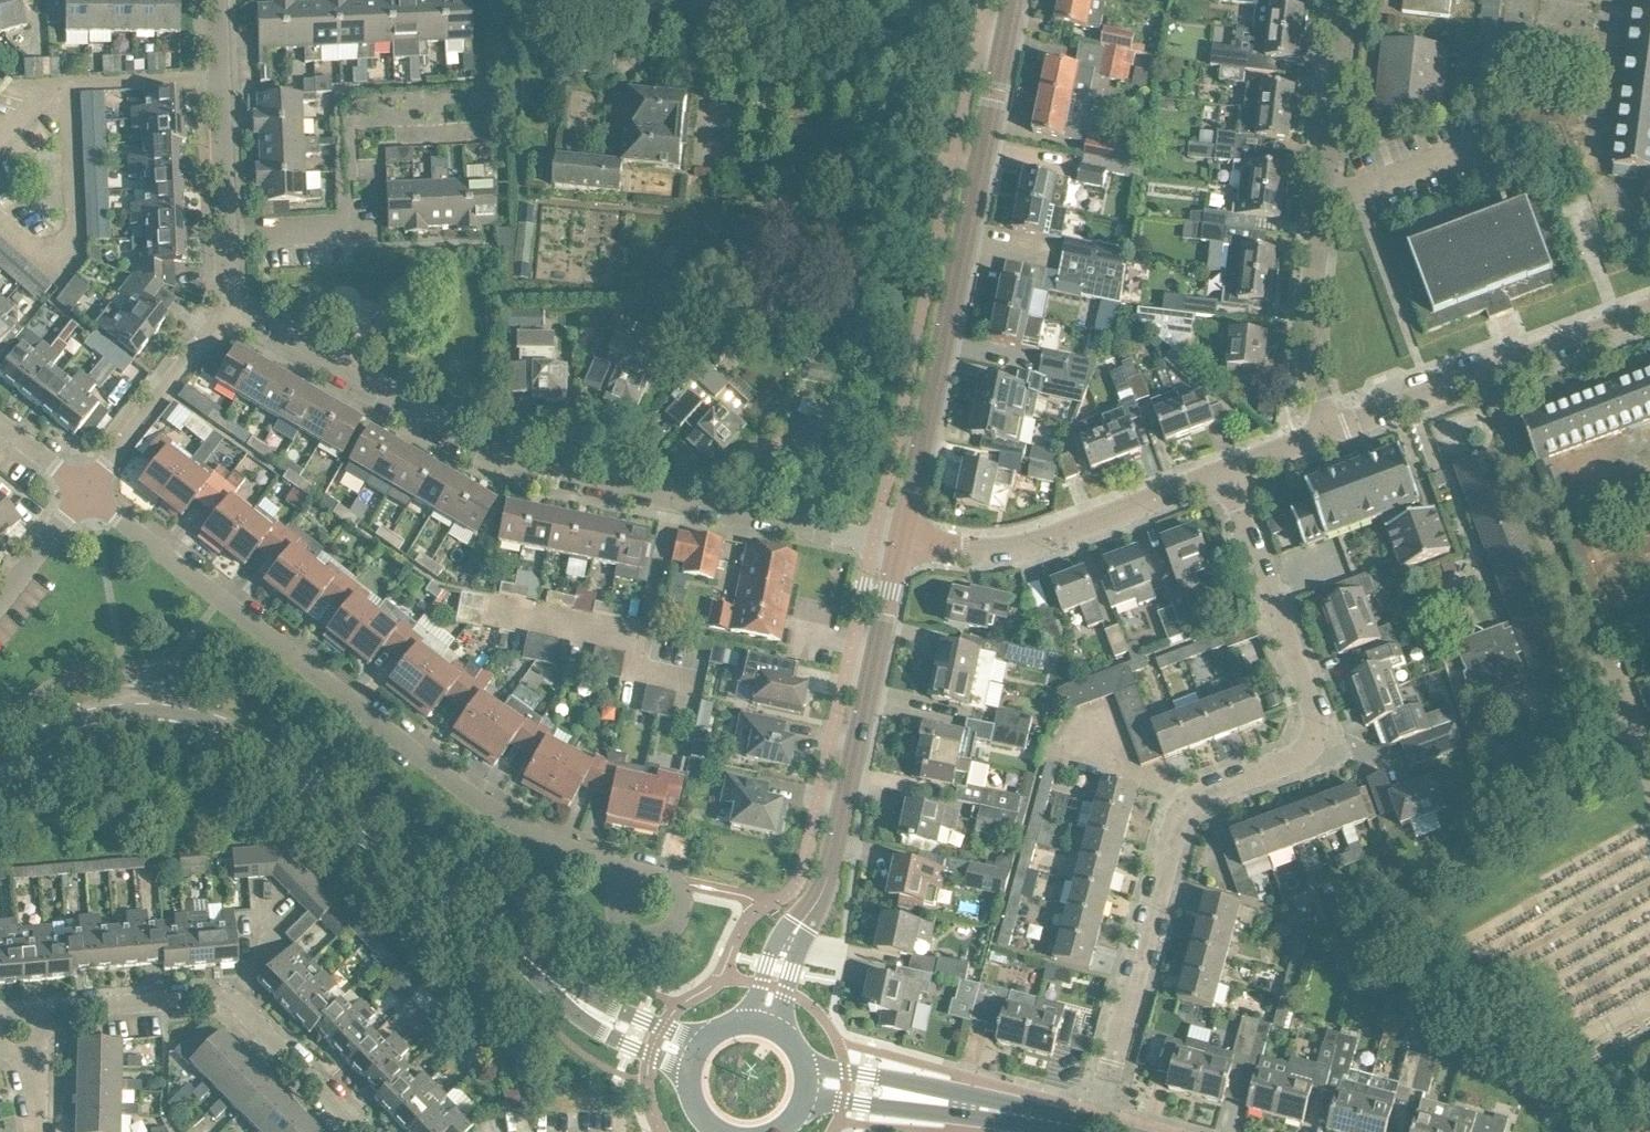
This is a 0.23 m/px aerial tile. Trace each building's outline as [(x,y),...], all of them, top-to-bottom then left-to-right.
[(27,26),(20,0),(0,0),(0,14),(5,32),(27,26)] [(88,0),(65,0),(65,33),(88,33),(88,0)] [(88,40),(111,40),(111,33),(111,0),(88,0),(88,33),(88,40)] [(111,33),(134,33),(134,0),(111,0),(111,33)] [(134,33),(157,33),(157,0),(134,0),(134,33)] [(157,33),(180,33),(180,0),(157,0),(157,33)] [(257,6),(257,11),(259,50),(260,50),(260,65),(261,65),(269,64),(268,49),(286,49),(283,0),(273,0),(273,5),(257,6)] [(286,49),(304,48),(305,63),(313,62),(310,3),(295,4),(295,0),(283,0),(286,49)] [(337,0),(326,0),(326,2),(310,3),(313,62),(322,62),(321,47),(339,46),(337,0)] [(366,60),(364,1),(348,2),(348,0),(337,0),(339,46),(357,45),(358,60),(359,60),(360,69),(367,69),(366,60)] [(364,1),(366,60),(367,69),(375,68),(374,45),(392,44),(390,0),(379,0),(364,1)] [(392,44),(393,59),(420,57),(417,0),(390,0),(392,44)] [(420,57),(420,66),(428,66),(427,42),(446,41),(444,0),(417,0),(420,57)] [(446,41),(463,41),(464,67),(473,67),(472,40),(473,40),(471,0),(444,0),(446,41)] [(1056,22),(1101,31),(1107,1),(1104,0),(1061,0),(1056,22)] [(1216,1),(1257,5),(1254,30),(1301,36),(1304,9),(1291,8),(1257,4),(1257,0),(1216,0),(1216,1)] [(1381,26),(1445,33),(1449,0),(1384,0),(1381,26)] [(1471,95),(1488,98),(1502,0),(1483,0),(1471,95)] [(1613,166),(1615,166),(1613,176),(1649,181),(1649,177),(1649,0),(1634,0),(1613,166)] [(1105,28),(1101,45),(1106,46),(1106,47),(1134,53),(1144,55),(1146,46),(1134,44),(1136,35),(1105,28)] [(1254,30),(1251,57),(1298,62),(1301,36),(1254,30)] [(1447,48),(1407,43),(1385,41),(1378,103),(1393,104),(1392,111),(1423,114),(1423,109),(1439,111),(1447,48)] [(1048,60),(1042,90),(1089,99),(1090,98),(1097,99),(1102,77),(1122,81),(1122,83),(1128,84),(1131,66),(1134,53),(1106,47),(1105,47),(1081,42),(1076,65),(1070,64),(1048,60)] [(1213,46),(1211,66),(1222,67),(1246,70),(1248,56),(1234,55),(1235,48),(1213,46)] [(157,72),(165,71),(165,54),(156,55),(157,72)] [(156,55),(147,55),(148,72),(157,72),(156,55)] [(120,56),(111,57),(112,74),(121,73),(120,56)] [(111,57),(103,57),(104,74),(112,74),(111,57)] [(59,76),(59,75),(58,59),(50,60),(50,77),(59,76)] [(33,60),(25,61),(26,78),(34,77),(33,60)] [(34,77),(43,77),(42,60),(33,60),(34,77)] [(1246,70),(1222,67),(1220,80),(1245,83),(1246,70)] [(1249,72),(1248,81),(1278,84),(1279,73),(1267,71),(1267,74),(1249,72)] [(331,78),(314,78),(314,80),(314,94),(316,93),(323,93),(327,93),(331,93),(331,85),(331,78)] [(314,80),(303,81),(304,94),(314,94),(314,80)] [(1295,88),(1248,83),(1246,109),(1243,108),(1243,109),(1292,115),(1295,88)] [(623,163),(680,169),(687,95),(630,90),(623,163)] [(1081,142),(1089,99),(1042,90),(1033,132),(1081,142)] [(81,98),(82,115),(83,128),(94,127),(93,115),(104,114),(103,92),(82,93),(81,98)] [(132,120),(184,117),(183,92),(145,94),(146,108),(131,109),(132,120)] [(258,112),(253,112),(253,123),(302,120),(301,103),(315,102),(314,94),(304,94),(301,94),(262,95),(261,95),(257,95),(258,112)] [(1243,109),(1240,134),(1242,134),(1242,136),(1257,137),(1265,138),(1267,139),(1289,141),(1290,132),(1294,132),(1296,116),(1299,117),(1300,116),(1292,115),(1243,109)] [(104,114),(93,115),(94,127),(83,128),(84,146),(106,145),(104,114)] [(184,117),(132,120),(132,130),(147,129),(147,141),(142,142),(142,143),(185,141),(184,117)] [(303,139),(302,120),(253,123),(253,134),(259,134),(260,149),(319,147),(332,146),(331,139),(318,140),(318,138),(303,139)] [(1240,149),(1242,136),(1242,134),(1240,134),(1201,129),(1199,145),(1208,145),(1240,149)] [(1088,138),(1084,157),(1140,168),(1144,149),(1114,144),(1088,138)] [(185,141),(142,143),(143,156),(128,157),(129,167),(181,165),(180,143),(185,142),(185,141)] [(84,146),(85,176),(96,175),(95,163),(107,162),(106,145),(84,146)] [(1208,145),(1206,159),(1215,160),(1235,162),(1234,173),(1242,173),(1241,189),(1283,194),(1286,167),(1262,165),(1253,164),(1254,151),(1240,149),(1208,145)] [(319,147),(260,149),(260,165),(255,165),(255,176),(305,174),(304,156),(319,155),(319,147)] [(395,149),(385,149),(385,163),(396,162),(395,149)] [(623,163),(557,156),(554,187),(620,193),(623,163)] [(1084,157),(1079,182),(1104,187),(1107,172),(1138,178),(1138,177),(1140,168),(1084,157)] [(108,192),(107,168),(107,162),(95,163),(96,175),(85,176),(86,193),(108,192)] [(182,189),(181,165),(129,167),(129,178),(144,177),(144,191),(182,189)] [(485,180),(467,181),(469,231),(480,230),(479,225),(496,224),(494,180),(493,180),(493,165),(484,165),(485,180)] [(439,167),(431,168),(431,183),(413,184),(415,233),(427,233),(426,227),(442,227),(439,167)] [(439,167),(442,227),(457,226),(458,231),(469,231),(467,181),(448,182),(448,167),(439,167)] [(395,169),(386,170),(387,185),(386,185),(388,229),(405,228),(405,233),(415,233),(413,184),(395,184),(395,169)] [(1026,170),(1020,200),(1050,206),(1064,209),(1070,179),(1026,170)] [(306,201),(321,200),(321,191),(306,192),(305,174),(255,176),(256,187),(261,187),(262,203),(306,201)] [(183,213),(182,189),(144,191),(145,204),(130,205),(131,215),(183,213)] [(1233,215),(1257,217),(1280,220),(1283,194),(1241,189),(1239,203),(1234,203),(1233,213),(1233,215)] [(86,193),(87,223),(98,223),(98,210),(109,210),(108,192),(86,193)] [(1013,230),(1044,236),(1061,240),(1067,210),(1064,209),(1050,206),(1020,200),(1019,202),(1017,202),(1014,203),(1012,213),(1010,215),(1008,225),(1009,227),(1014,228),(1013,230)] [(1393,234),(1426,333),(1491,311),(1491,310),(1570,284),(1542,201),(1484,221),(1478,205),(1393,234)] [(109,222),(109,216),(109,210),(98,210),(98,223),(87,223),(88,241),(110,240),(109,222)] [(1206,210),(1205,213),(1191,211),(1189,223),(1231,228),(1233,215),(1233,213),(1206,210)] [(183,213),(131,215),(131,226),(146,225),(146,238),(132,238),(132,239),(184,237),(183,213)] [(1247,230),(1231,228),(1189,223),(1189,224),(1185,223),(1183,239),(1225,244),(1225,239),(1230,240),(1226,272),(1274,278),(1277,251),(1245,248),(1247,230)] [(132,239),(132,252),(133,276),(162,285),(165,286),(175,288),(174,271),(169,271),(169,262),(185,261),(184,237),(132,239)] [(2,269),(17,253),(0,238),(0,267),(2,269)] [(1063,256),(1065,257),(1090,262),(1090,261),(1103,263),(1106,250),(1093,247),(1093,245),(1066,240),(1063,256)] [(23,273),(30,264),(17,253),(2,269),(25,289),(32,281),(23,273)] [(1056,291),(1078,296),(1121,305),(1126,268),(1103,263),(1090,261),(1090,262),(1065,257),(1061,277),(1060,276),(1056,291)] [(1007,262),(997,310),(1029,317),(1035,286),(1043,288),(1047,270),(1007,262)] [(53,285),(39,273),(30,264),(23,273),(32,281),(25,289),(38,301),(53,285)] [(1271,304),(1274,278),(1226,272),(1223,304),(1249,307),(1249,302),(1271,304)] [(162,285),(133,276),(119,294),(130,303),(122,313),(152,337),(167,317),(148,302),(162,285)] [(76,277),(63,293),(57,301),(74,315),(93,290),(76,277)] [(1219,301),(1186,298),(1184,313),(1197,315),(1217,317),(1219,301)] [(0,308),(0,355),(1,356),(22,330),(17,326),(17,312),(6,302),(0,308)] [(103,314),(96,323),(119,342),(137,356),(152,337),(122,313),(111,304),(103,314)] [(1139,307),(1138,319),(1184,358),(1194,347),(1195,333),(1197,315),(1184,313),(1139,307)] [(997,310),(991,341),(1038,351),(1045,320),(1029,317),(997,310)] [(510,312),(509,325),(541,325),(541,312),(510,312)] [(58,339),(17,390),(36,405),(60,375),(49,367),(58,356),(60,357),(68,347),(64,343),(78,325),(72,321),(58,339)] [(1202,323),(1201,333),(1232,337),(1227,379),(1262,383),(1268,336),(1239,333),(1239,326),(1202,323)] [(22,330),(1,356),(0,357),(0,366),(3,369),(0,373),(0,377),(17,390),(58,339),(58,338),(49,349),(42,343),(41,343),(23,329),(22,329),(22,330)] [(84,344),(92,351),(93,350),(101,356),(111,344),(102,338),(103,337),(95,330),(94,331),(84,344)] [(84,344),(94,331),(91,336),(85,331),(78,340),(84,344)] [(519,364),(509,364),(508,364),(507,393),(525,393),(525,389),(532,389),(531,399),(542,399),(547,403),(553,403),(558,399),(566,399),(566,365),(553,365),(554,333),(517,332),(516,349),(519,349),(519,364)] [(603,400),(613,405),(615,410),(621,413),(627,411),(634,414),(648,382),(636,377),(649,347),(614,333),(608,348),(611,350),(605,363),(594,359),(583,386),(599,392),(600,389),(607,391),(603,400)] [(133,361),(115,348),(111,344),(101,356),(123,374),(133,361)] [(214,351),(201,373),(237,395),(257,360),(236,348),(229,359),(214,351)] [(1098,362),(1044,350),(1039,376),(1038,376),(1089,387),(1098,362)] [(278,372),(257,360),(237,395),(258,407),(278,372)] [(682,395),(665,413),(680,427),(687,419),(697,428),(686,440),(701,454),(712,443),(722,452),(745,426),(737,418),(741,414),(749,404),(728,385),(702,360),(688,375),(688,376),(676,390),(682,395)] [(1188,361),(1179,372),(1190,382),(1191,381),(1199,371),(1200,371),(1188,361)] [(1199,389),(1204,387),(1215,397),(1222,390),(1200,371),(1199,371),(1191,381),(1190,382),(1199,389)] [(36,405),(55,420),(88,379),(79,372),(70,384),(60,375),(36,405)] [(299,385),(278,372),(258,407),(279,419),(299,385)] [(1019,372),(1016,385),(1031,388),(1035,389),(1039,390),(1084,399),(1089,387),(1038,376),(1019,372)] [(1142,374),(1129,379),(1133,390),(1137,400),(1150,395),(1142,374)] [(976,380),(972,401),(978,402),(977,407),(973,406),(973,407),(1025,418),(1033,420),(1039,390),(1035,389),(1031,388),(1016,385),(1005,383),(983,378),(982,381),(976,380)] [(88,379),(55,420),(74,435),(78,431),(98,405),(87,397),(96,385),(88,379)] [(1649,425),(1649,380),(1525,417),(1538,458),(1649,425)] [(320,397),(299,385),(279,419),(300,431),(320,397)] [(1133,390),(1120,395),(1124,406),(1121,407),(1122,408),(1127,422),(1130,421),(1143,416),(1137,400),(1133,390)] [(1155,412),(1159,421),(1166,442),(1191,433),(1180,402),(1176,392),(1153,401),(1156,411),(1155,412)] [(1210,409),(1205,393),(1180,402),(1191,433),(1227,419),(1222,404),(1210,409)] [(300,431),(321,443),(341,409),(320,397),(300,431)] [(184,427),(205,444),(214,432),(193,416),(173,402),(161,417),(180,433),(184,427)] [(994,451),(1025,458),(1027,444),(1020,443),(1022,432),(1025,418),(973,407),(971,416),(968,418),(966,428),(968,431),(972,432),(972,434),(997,439),(994,451)] [(1122,408),(1100,417),(1119,467),(1129,463),(1127,457),(1142,451),(1130,421),(1127,422),(1122,408)] [(321,443),(342,455),(361,421),(341,409),(321,443)] [(218,426),(224,417),(213,410),(207,418),(218,426)] [(794,445),(789,455),(814,466),(818,456),(831,427),(807,416),(794,445)] [(218,426),(230,434),(236,425),(224,417),(218,426)] [(1119,467),(1100,417),(1080,424),(1085,438),(1080,440),(1092,470),(1107,464),(1109,471),(1119,467)] [(370,428),(345,472),(366,484),(391,441),(370,428)] [(161,499),(194,457),(192,458),(160,435),(158,438),(150,431),(135,450),(154,465),(140,483),(161,499)] [(258,453),(264,445),(252,437),(246,445),(258,453)] [(391,441),(366,484),(387,496),(412,453),(391,441)] [(258,453),(269,461),(275,453),(264,445),(258,453)] [(1473,696),(1476,699),(1526,681),(1526,676),(1525,671),(1524,666),(1521,662),(1518,658),(1515,654),(1511,651),(1506,649),(1523,643),(1538,683),(1540,682),(1545,694),(1578,681),(1573,668),(1577,667),(1495,451),(1455,467),(1515,623),(1457,645),(1465,665),(1467,664),(1470,670),(1466,672),(1465,677),(1466,682),(1468,687),(1470,691),(1473,696)] [(1061,456),(1059,461),(1066,480),(1080,475),(1071,452),(1061,456)] [(1420,503),(1409,472),(1401,452),(1307,487),(1314,505),(1293,513),(1305,546),(1383,517),(1402,570),(1450,552),(1434,510),(1412,518),(1408,507),(1420,503)] [(412,453),(387,496),(407,508),(413,499),(433,465),(412,453)] [(210,501),(225,482),(231,475),(231,474),(220,466),(214,472),(194,457),(161,499),(182,515),(199,493),(210,501)] [(1057,466),(1032,461),(1029,478),(1053,483),(1057,466)] [(994,485),(1013,489),(1016,473),(966,463),(958,502),(990,509),(994,485)] [(413,499),(433,512),(453,477),(433,465),(413,499)] [(289,470),(283,479),(294,487),(300,478),(289,470)] [(224,548),(257,507),(256,506),(254,509),(235,493),(246,480),(234,471),(231,474),(231,475),(225,482),(210,501),(220,510),(199,537),(220,554),(224,548)] [(1443,472),(1433,475),(1437,487),(1447,483),(1443,472)] [(453,477),(433,512),(454,524),(474,489),(453,477)] [(300,478),(294,487),(305,494),(311,486),(300,478)] [(495,501),(474,489),(454,524),(475,536),(495,501)] [(11,510),(0,498),(0,528),(6,534),(21,521),(11,510)] [(331,500),(326,508),(332,513),(338,505),(331,500)] [(506,503),(505,506),(498,542),(522,547),(530,508),(506,503)] [(343,521),(349,512),(338,505),(332,513),(343,521)] [(245,565),(262,542),(272,550),(288,531),(277,522),(276,523),(257,507),(224,548),(245,565)] [(522,547),(545,552),(553,513),(530,508),(522,547)] [(343,521),(346,522),(355,529),(361,521),(349,512),(343,521)] [(545,552),(569,557),(577,518),(553,513),(545,552)] [(601,523),(577,518),(569,557),(593,562),(601,523)] [(625,527),(601,523),(593,562),(617,566),(625,527)] [(386,543),(392,534),(381,527),(375,535),(386,543)] [(625,527),(617,566),(639,571),(637,582),(647,584),(656,538),(647,537),(648,532),(625,527)] [(1181,587),(1196,582),(1193,574),(1211,568),(1202,545),(1204,544),(1202,539),(1200,540),(1196,529),(1164,541),(1181,587)] [(286,598),(311,565),(316,560),(304,550),(307,546),(288,531),(272,550),(283,559),(265,581),(286,598)] [(392,534),(386,543),(398,551),(404,542),(392,534)] [(717,562),(721,540),(691,534),(691,536),(678,534),(673,560),(686,562),(683,573),(714,579),(717,562)] [(797,555),(752,546),(747,545),(735,609),(733,609),(733,608),(712,604),(707,624),(729,628),(731,628),(730,631),(780,641),(797,555)] [(1121,551),(1105,557),(1107,562),(1106,562),(1112,578),(1102,582),(1112,609),(1138,599),(1140,605),(1156,600),(1150,584),(1152,583),(1139,550),(1123,556),(1121,551)] [(426,570),(432,562),(420,554),(415,562),(426,570)] [(335,600),(350,581),(351,580),(330,564),(327,568),(316,560),(311,565),(286,598),(307,614),(324,592),(335,600)] [(432,562),(426,570),(437,578),(443,569),(432,562)] [(1053,583),(1061,603),(1064,612),(1081,606),(1089,627),(1103,622),(1095,602),(1096,601),(1085,570),(1053,583)] [(1372,614),(1366,598),(1378,593),(1370,572),(1343,582),(1348,595),(1321,605),(1331,629),(1372,614)] [(351,580),(350,581),(335,600),(345,608),(324,636),(344,652),(349,647),(374,614),(363,606),(370,596),(351,580)] [(499,593),(509,595),(512,596),(514,586),(501,583),(499,593)] [(528,589),(514,586),(512,596),(526,599),(528,589)] [(987,598),(955,591),(949,622),(987,630),(991,614),(1006,617),(1010,599),(988,594),(987,598)] [(459,608),(484,612),(487,597),(461,593),(459,608)] [(559,605),(561,595),(548,593),(546,603),(559,605)] [(561,595),(559,605),(573,608),(575,598),(561,595)] [(387,641),(397,649),(417,625),(386,600),(374,615),(374,614),(349,647),(370,663),(387,641)] [(593,612),(607,615),(609,605),(595,602),(593,612)] [(1188,602),(1173,607),(1184,635),(1187,641),(1201,635),(1188,602)] [(620,617),(622,608),(609,605),(607,615),(620,617)] [(1064,642),(1050,607),(1036,612),(1050,653),(1061,656),(1066,657),(1062,643),(1064,642)] [(1173,607),(1159,612),(1169,641),(1184,635),(1173,607)] [(484,612),(459,608),(456,623),(482,628),(484,612)] [(1340,654),(1352,650),(1356,661),(1398,645),(1391,625),(1378,630),(1372,614),(1331,629),(1340,654)] [(408,658),(387,685),(407,701),(437,664),(448,650),(417,625),(397,649),(408,658)] [(1130,652),(1119,625),(1106,630),(1116,657),(1130,652)] [(1230,632),(1224,634),(1205,641),(1210,651),(1228,645),(1229,648),(1236,646),(1230,632)] [(537,662),(543,636),(528,633),(522,659),(537,662)] [(553,665),(558,639),(543,636),(537,662),(553,665)] [(944,644),(938,671),(990,683),(993,668),(996,655),(974,650),(973,651),(944,644)] [(1196,644),(1181,650),(1185,661),(1200,655),(1196,644)] [(1050,653),(1013,645),(1009,662),(1044,669),(1044,668),(1057,671),(1061,656),(1050,653)] [(1348,677),(1358,702),(1399,686),(1394,671),(1406,667),(1398,645),(1356,661),(1360,673),(1348,677)] [(605,676),(611,650),(595,647),(590,673),(605,676)] [(760,655),(744,652),(738,683),(756,687),(752,704),(800,714),(807,683),(794,681),(797,663),(760,655)] [(1157,659),(1161,670),(1177,664),(1172,653),(1157,659)] [(1145,656),(1129,663),(1133,674),(1150,667),(1145,656)] [(428,717),(450,690),(460,699),(475,679),(482,669),(471,661),(466,668),(457,661),(448,673),(437,664),(407,701),(428,717)] [(1138,686),(1133,674),(1129,663),(1094,676),(1103,699),(1115,695),(1138,686)] [(471,707),(451,735),(473,750),(500,712),(480,697),(486,688),(495,676),(483,668),(482,670),(475,679),(460,699),(471,707)] [(990,683),(938,671),(932,698),(961,705),(961,707),(984,712),(987,698),(990,683)] [(1094,676),(1082,680),(1091,704),(1103,699),(1094,676)] [(1082,680),(1070,685),(1079,708),(1091,704),(1082,680)] [(1001,707),(1006,685),(993,682),(988,704),(1001,707)] [(1070,685),(1061,689),(1059,693),(1067,713),(1079,708),(1070,685)] [(656,715),(661,689),(646,686),(641,712),(656,715)] [(1142,698),(1138,686),(1115,695),(1119,707),(1142,698)] [(1381,721),(1385,732),(1390,746),(1403,741),(1430,731),(1425,717),(1418,698),(1402,697),(1399,686),(1358,702),(1367,727),(1381,721)] [(1253,687),(1232,695),(1228,696),(1241,730),(1266,721),(1253,687)] [(656,715),(671,718),(676,693),(661,689),(656,715)] [(1228,696),(1203,706),(1216,740),(1241,730),(1228,696)] [(500,712),(473,750),(494,765),(514,737),(526,746),(539,725),(543,719),(511,697),(500,712)] [(1147,710),(1142,698),(1119,707),(1124,718),(1147,710)] [(1191,749),(1216,740),(1203,706),(1178,715),(1191,749)] [(1451,707),(1438,712),(1443,726),(1456,721),(1451,707)] [(1033,717),(998,709),(995,726),(1029,733),(1033,717)] [(1151,722),(1147,710),(1124,718),(1128,730),(1151,722)] [(740,713),(734,740),(735,740),(748,743),(745,760),(766,765),(788,769),(789,765),(792,763),(794,754),(792,752),(794,740),(782,738),(786,724),(764,719),(740,713)] [(1160,745),(1164,757),(1165,759),(1191,749),(1178,715),(1152,725),(1155,734),(1160,745)] [(926,725),(920,752),(973,763),(975,752),(976,752),(979,740),(991,743),(995,726),(967,720),(965,733),(926,725)] [(1430,731),(1403,741),(1412,766),(1466,746),(1456,721),(1443,726),(1430,731)] [(1128,730),(1133,742),(1155,734),(1152,725),(1151,722),(1128,730)] [(539,752),(522,782),(545,795),(568,754),(546,742),(551,732),(539,725),(526,746),(539,752)] [(1029,733),(995,726),(991,743),(1026,750),(1029,733)] [(1133,742),(1134,745),(1137,754),(1160,745),(1155,734),(1133,742)] [(694,740),(691,757),(708,760),(712,743),(694,740)] [(1142,766),(1164,757),(1160,745),(1137,754),(1142,766)] [(607,762),(598,785),(613,788),(611,797),(606,822),(631,827),(641,781),(644,769),(632,766),(625,765),(627,755),(610,752),(607,762)] [(1026,817),(1037,777),(1034,776),(1031,775),(1025,797),(969,785),(971,778),(970,778),(973,763),(929,754),(920,752),(915,779),(958,788),(955,800),(982,806),(982,807),(1026,817)] [(568,808),(585,778),(598,785),(607,762),(595,756),(590,766),(568,754),(545,795),(568,808)] [(1051,792),(1058,767),(1058,766),(1047,763),(1040,789),(1051,792)] [(641,781),(631,827),(657,833),(660,821),(667,823),(671,808),(675,809),(679,788),(682,773),(659,768),(645,765),(644,769),(641,781)] [(1402,826),(1436,813),(1444,810),(1439,796),(1444,794),(1436,773),(1416,780),(1418,786),(1393,795),(1385,772),(1368,778),(1382,815),(1396,810),(1402,826)] [(754,796),(757,783),(727,777),(723,796),(736,799),(730,826),(780,836),(787,803),(754,796)] [(1132,814),(1139,788),(1103,779),(1096,804),(1132,814)] [(1359,869),(1369,865),(1366,859),(1367,859),(1354,825),(1368,820),(1371,830),(1381,826),(1366,787),(1358,790),(1356,786),(1331,795),(1344,829),(1359,869)] [(1040,789),(1033,815),(1044,818),(1051,792),(1040,789)] [(1344,829),(1331,795),(1306,805),(1318,838),(1343,829),(1344,829)] [(902,837),(924,841),(937,844),(941,828),(954,831),(958,815),(909,804),(902,837)] [(1096,804),(1089,830),(1125,840),(1132,814),(1096,804)] [(1293,848),(1318,838),(1306,805),(1281,814),(1293,848)] [(1026,817),(982,807),(981,808),(975,807),(973,819),(979,820),(976,831),(1013,840),(1011,853),(1015,854),(1026,817)] [(1281,814),(1256,824),(1268,857),(1293,848),(1281,814)] [(1026,841),(1037,844),(1051,848),(1053,838),(1040,835),(1044,818),(1033,815),(1026,841)] [(1225,855),(1239,895),(1239,896),(1260,901),(1270,903),(1266,892),(1257,895),(1253,883),(1248,881),(1243,866),(1268,857),(1256,824),(1231,833),(1237,850),(1225,855)] [(1359,869),(1344,829),(1343,829),(1351,852),(1335,858),(1339,869),(1356,862),(1359,869)] [(1118,865),(1125,840),(1089,830),(1083,856),(1118,865)] [(1026,841),(1019,866),(1031,869),(1037,844),(1026,841)] [(284,846),(259,849),(261,877),(273,876),(284,846)] [(284,846),(273,876),(281,884),(301,864),(284,846)] [(259,849),(246,850),(249,878),(261,877),(259,849)] [(246,850),(233,851),(235,879),(249,878),(246,850)] [(179,854),(181,869),(205,867),(203,852),(179,854)] [(181,869),(179,854),(179,855),(156,857),(157,867),(170,866),(180,866),(180,869),(181,869)] [(1111,891),(1118,865),(1083,856),(1076,881),(1111,891)] [(157,867),(156,857),(132,859),(133,870),(143,869),(143,868),(157,867)] [(108,861),(109,871),(123,870),(133,870),(132,859),(108,861)] [(946,871),(945,876),(965,881),(974,883),(977,865),(949,859),(946,871)] [(109,871),(108,861),(84,863),(85,874),(96,873),(96,872),(109,871)] [(922,913),(924,904),(934,906),(938,888),(942,889),(945,877),(946,871),(897,861),(890,895),(903,898),(900,909),(922,913)] [(85,874),(84,863),(61,865),(62,875),(85,874)] [(310,873),(301,864),(281,884),(290,893),(310,873)] [(61,865),(37,867),(38,878),(62,875),(61,865)] [(1019,866),(1012,892),(1024,895),(1031,869),(1019,866)] [(38,878),(37,867),(13,869),(14,879),(38,878)] [(0,870),(0,875),(0,881),(14,879),(13,869),(0,870)] [(1318,888),(1335,882),(1331,871),(1314,877),(1318,888)] [(299,902),(319,883),(310,873),(290,893),(299,902)] [(1076,881),(1069,907),(1104,916),(1111,891),(1076,881)] [(319,883),(299,902),(308,912),(328,892),(319,883)] [(1310,891),(1293,897),(1297,907),(1297,908),(1314,901),(1310,891)] [(308,912),(285,935),(295,944),(319,920),(336,938),(348,926),(355,919),(338,902),(328,892),(308,912)] [(1012,892),(1006,917),(1017,920),(1024,895),(1012,892)] [(1242,905),(1206,896),(1199,922),(1235,931),(1242,905)] [(1098,942),(1104,916),(1069,907),(1062,933),(1098,942)] [(237,964),(236,942),(233,911),(222,912),(223,927),(210,928),(213,966),(237,964)] [(189,968),(213,966),(210,928),(209,928),(208,912),(195,913),(195,915),(185,916),(189,968)] [(164,970),(165,970),(162,927),(149,928),(147,913),(137,915),(141,965),(163,963),(164,970)] [(94,969),(117,967),(114,927),(101,929),(99,914),(89,915),(94,969)] [(78,976),(78,971),(94,969),(89,915),(78,916),(80,931),(66,932),(70,978),(72,978),(71,976),(78,976)] [(141,965),(137,915),(126,916),(127,926),(114,927),(117,967),(141,965)] [(165,970),(189,968),(185,916),(174,917),(176,932),(164,933),(163,926),(162,927),(165,970)] [(885,916),(878,949),(915,957),(918,940),(931,942),(934,927),(885,916)] [(1006,917),(999,944),(1010,947),(1017,920),(1006,917)] [(20,944),(18,928),(18,919),(0,921),(0,984),(23,982),(20,944)] [(365,943),(372,936),(355,919),(348,926),(365,943)] [(1199,922),(1192,948),(1228,957),(1235,931),(1199,922)] [(70,978),(66,932),(65,932),(66,939),(54,940),(53,926),(42,927),(46,980),(70,978)] [(46,980),(42,927),(31,928),(31,927),(18,928),(20,944),(23,982),(46,980)] [(1306,950),(1310,933),(1299,930),(1294,947),(1306,950)] [(1090,969),(1098,942),(1062,933),(1055,960),(1090,969)] [(372,936),(365,943),(374,952),(370,956),(378,964),(382,961),(389,953),(372,936)] [(1343,941),(1339,957),(1356,961),(1360,946),(1343,941)] [(295,944),(258,981),(275,999),(312,962),(295,944)] [(1299,976),(1306,950),(1294,947),(1287,973),(1299,976)] [(1192,948),(1185,974),(1221,983),(1228,957),(1192,948)] [(389,953),(382,961),(389,968),(398,977),(406,970),(389,953)] [(962,981),(966,981),(970,964),(940,958),(936,975),(962,981)] [(329,979),(312,962),(275,999),(292,1016),(329,979)] [(406,970),(398,977),(408,987),(415,994),(422,987),(415,980),(406,970)] [(1292,1002),(1299,976),(1287,973),(1281,999),(1292,1002)] [(1178,1000),(1199,1005),(1214,1009),(1221,983),(1185,974),(1178,1000)] [(865,1008),(878,1010),(886,1012),(882,1026),(910,1032),(920,985),(872,975),(869,990),(866,989),(863,1003),(866,1004),(865,1008)] [(337,986),(329,979),(292,1016),(309,1033),(346,996),(345,995),(337,986)] [(958,993),(956,1001),(975,1007),(979,991),(981,985),(966,981),(962,981),(958,993)] [(412,997),(429,1014),(439,1004),(422,987),(415,994),(412,997)] [(971,1019),(987,1023),(985,1031),(1000,1035),(998,1043),(1025,1050),(1039,999),(1000,988),(998,996),(979,991),(975,1007),(971,1019)] [(1590,1020),(1606,1049),(1649,1025),(1649,988),(1590,1020)] [(309,1033),(309,1034),(314,1029),(330,1045),(367,1008),(360,1000),(360,1001),(350,991),(345,995),(346,996),(309,1033)] [(1039,999),(1025,1050),(1052,1057),(1056,1045),(1069,1048),(1078,1014),(1054,1008),(1055,1003),(1039,999)] [(1281,999),(1274,1025),(1285,1028),(1292,1002),(1281,999)] [(439,1004),(429,1014),(426,1017),(443,1034),(456,1021),(439,1004)] [(347,1062),(374,1035),(364,1026),(375,1016),(367,1008),(330,1045),(347,1062)] [(1242,1030),(1236,1051),(1250,1055),(1259,1020),(1246,1017),(1242,1030)] [(1272,1025),(1259,1020),(1250,1055),(1246,1068),(1259,1071),(1272,1025)] [(176,1052),(185,1061),(189,1065),(191,1063),(207,1079),(237,1049),(221,1032),(217,1035),(205,1023),(176,1052)] [(473,1038),(463,1028),(456,1035),(465,1045),(473,1038)] [(1328,1030),(1325,1043),(1337,1047),(1340,1033),(1328,1030)] [(1334,1110),(1328,1131),(1330,1131),(1357,1131),(1369,1087),(1344,1080),(1345,1076),(1349,1077),(1359,1038),(1340,1033),(1337,1047),(1331,1067),(1325,1089),(1339,1093),(1334,1110)] [(364,1079),(401,1042),(394,1034),(383,1045),(374,1035),(347,1062),(364,1079)] [(473,1038),(465,1045),(482,1062),(489,1055),(473,1038)] [(1196,1096),(1205,1061),(1208,1049),(1207,1049),(1205,1058),(1187,1053),(1189,1044),(1168,1039),(1159,1072),(1172,1076),(1169,1089),(1196,1096)] [(122,1042),(78,1041),(78,1066),(121,1067),(122,1042)] [(401,1042),(364,1079),(379,1095),(375,1100),(407,1069),(398,1060),(408,1049),(401,1042)] [(254,1066),(237,1049),(207,1079),(224,1096),(254,1066)] [(1223,1103),(1236,1056),(1208,1049),(1205,1061),(1196,1096),(1223,1103)] [(1421,1055),(1410,1052),(1408,1052),(1398,1086),(1412,1090),(1420,1061),(1421,1055)] [(1421,1055),(1420,1061),(1412,1090),(1429,1094),(1435,1072),(1430,1058),(1421,1055)] [(127,1067),(142,1068),(142,1057),(127,1056),(127,1067)] [(1292,1057),(1286,1079),(1276,1117),(1303,1125),(1313,1086),(1325,1089),(1331,1067),(1292,1057)] [(120,1091),(121,1067),(78,1066),(77,1090),(120,1091)] [(224,1096),(241,1114),(271,1083),(254,1066),(224,1096)] [(1246,1068),(1238,1101),(1250,1104),(1249,1110),(1276,1117),(1286,1079),(1259,1071),(1246,1068)] [(430,1081),(422,1073),(412,1083),(404,1075),(408,1070),(407,1069),(375,1100),(392,1117),(430,1081)] [(142,1081),(127,1080),(127,1091),(142,1092),(142,1081)] [(437,1088),(430,1081),(392,1117),(407,1131),(412,1131),(447,1097),(438,1087),(437,1088)] [(176,1112),(195,1091),(187,1083),(168,1104),(176,1112)] [(288,1100),(271,1083),(241,1114),(258,1131),(288,1100)] [(195,1091),(176,1112),(193,1094),(200,1101),(210,1091),(202,1084),(195,1091)] [(1397,1095),(1370,1087),(1357,1131),(1386,1131),(1397,1095)] [(77,1090),(77,1114),(120,1115),(120,1091),(77,1090)] [(412,1131),(466,1131),(473,1124),(472,1123),(463,1114),(456,1108),(457,1107),(447,1097),(436,1108),(412,1131)] [(1423,1099),(1414,1131),(1443,1131),(1450,1106),(1423,1099)] [(288,1100),(258,1131),(259,1131),(290,1131),(305,1117),(288,1100)] [(217,1118),(227,1108),(219,1101),(209,1111),(217,1118)] [(141,1104),(126,1104),(126,1115),(141,1115),(141,1104)] [(1443,1131),(1505,1131),(1506,1128),(1493,1125),(1495,1119),(1450,1106),(1443,1131)] [(76,1131),(119,1131),(120,1115),(77,1114),(76,1131)] [(305,1117),(290,1131),(320,1131),(305,1117)]
